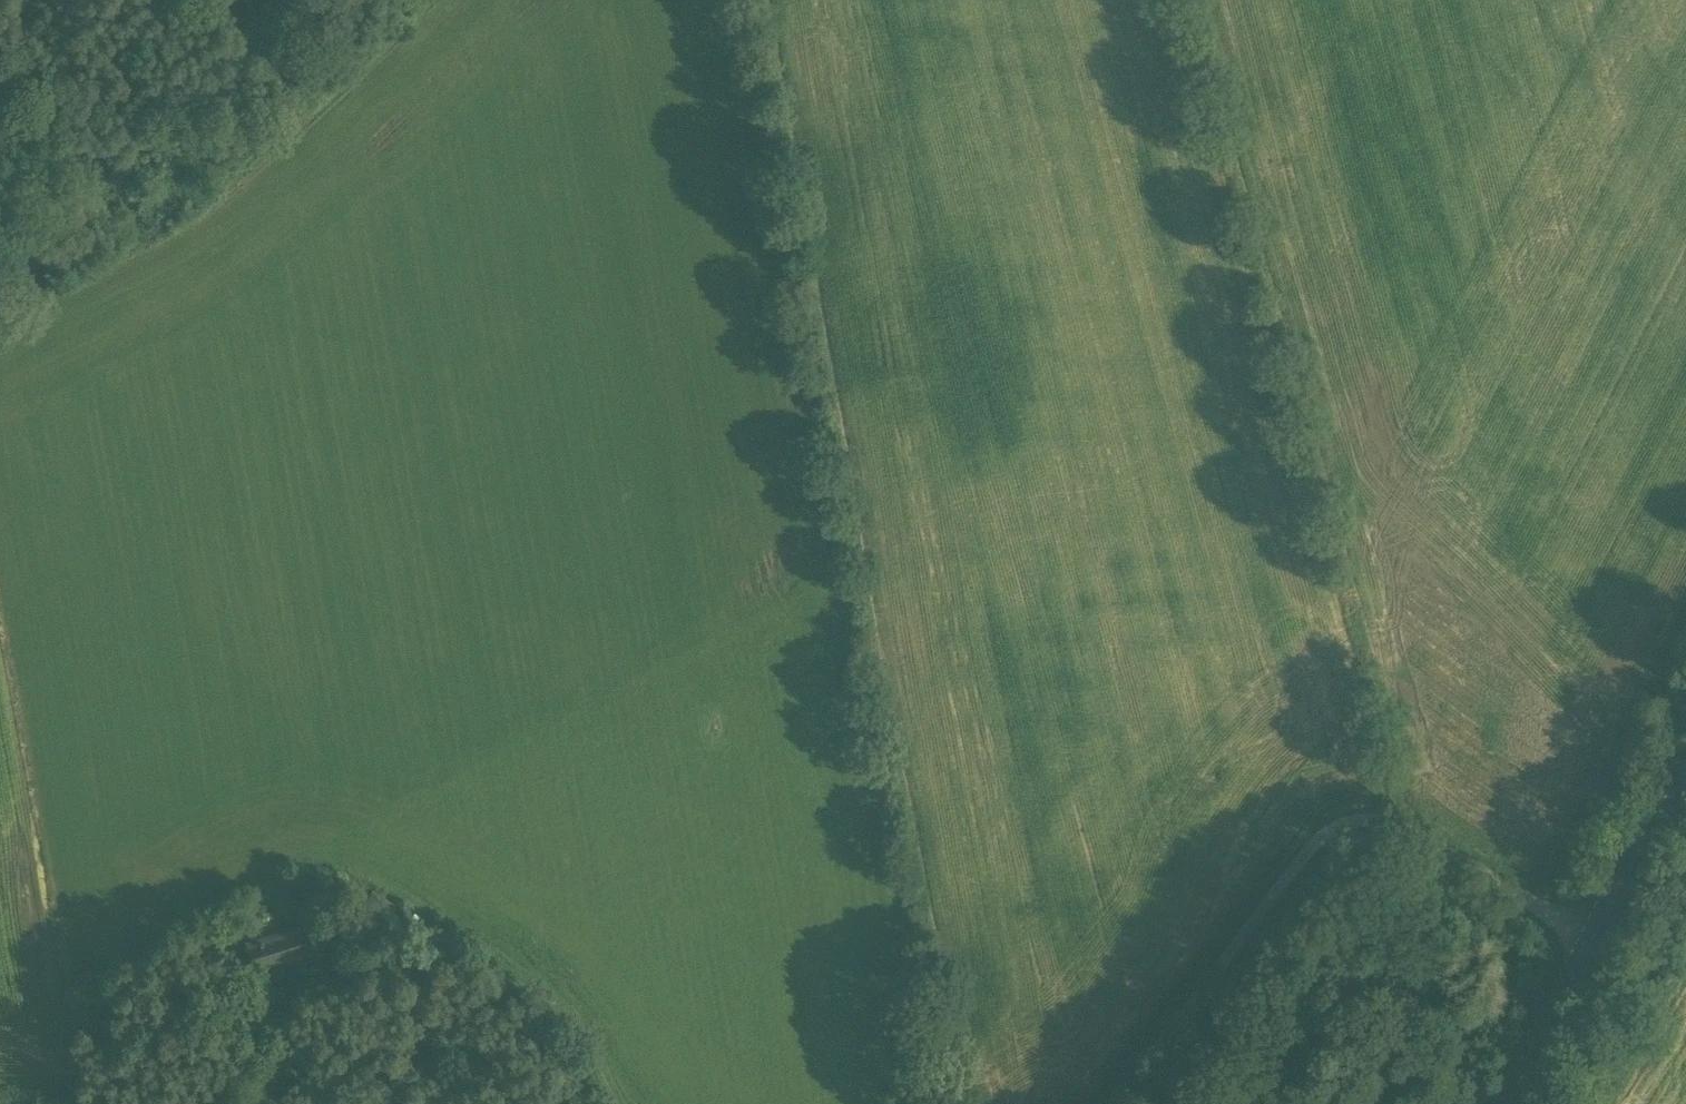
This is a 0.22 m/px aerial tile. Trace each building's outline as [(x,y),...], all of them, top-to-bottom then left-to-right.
[(260,968),(314,947),(302,917),(249,938),(260,968)]
